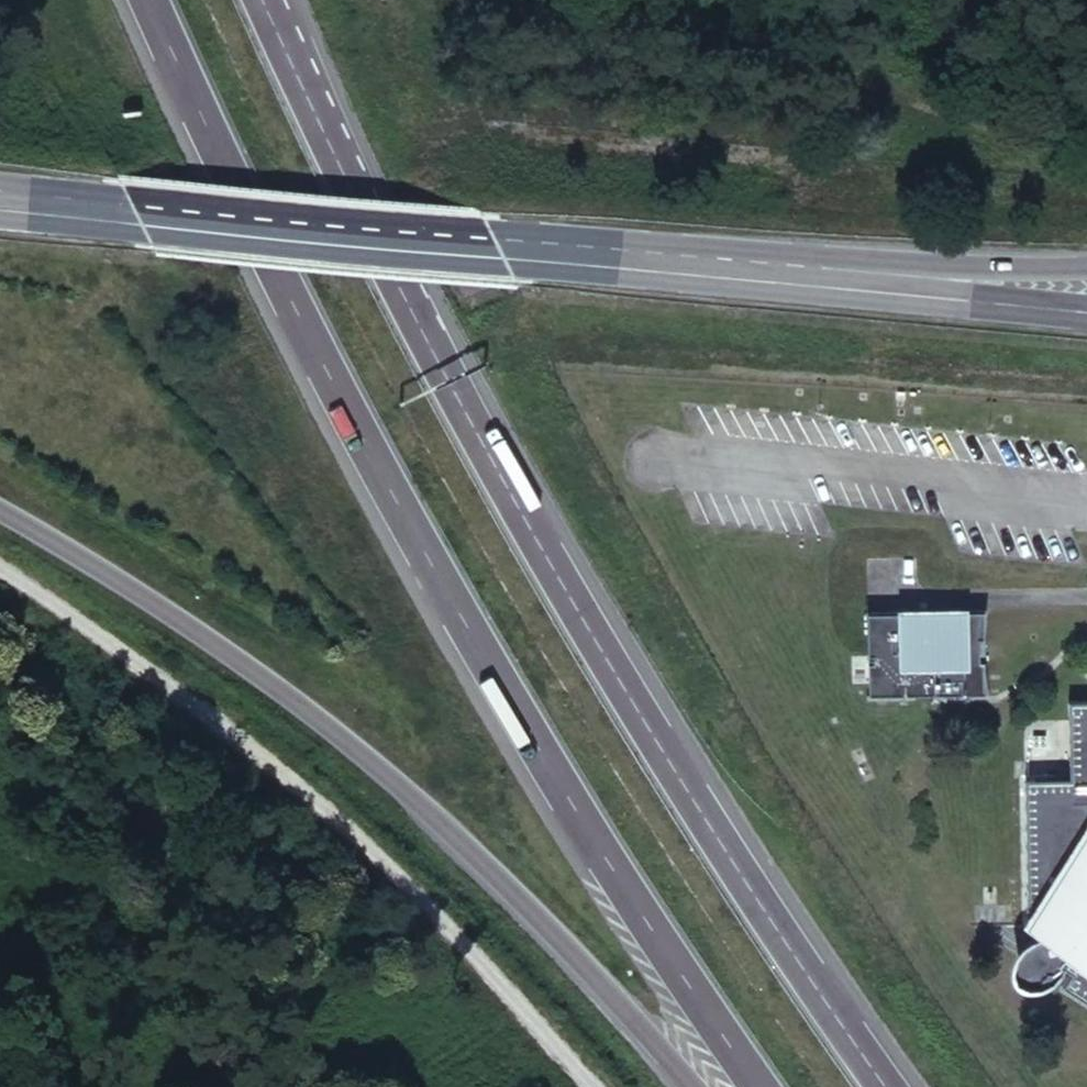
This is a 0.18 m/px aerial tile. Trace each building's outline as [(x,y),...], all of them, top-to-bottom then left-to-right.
[(903,611),(860,612),(861,692),(971,691),(970,664),(970,611),(903,611)] [(1002,916),(1030,915),(1031,922),(1024,922),(1018,924),(1013,926),(1007,929),(1004,932),(1002,936),(1000,940),(999,943),(998,950),(998,954),(998,958),(999,962),(1002,965),(1005,968),(1008,970),(1011,972),(1015,972),(1020,972),(1022,972),(1025,971),(1027,970),(1031,967),(1039,958),(1048,964),(1039,978),(1086,1010),(1086,694),(1042,695),(1044,772),(1000,773),(1002,916)]
